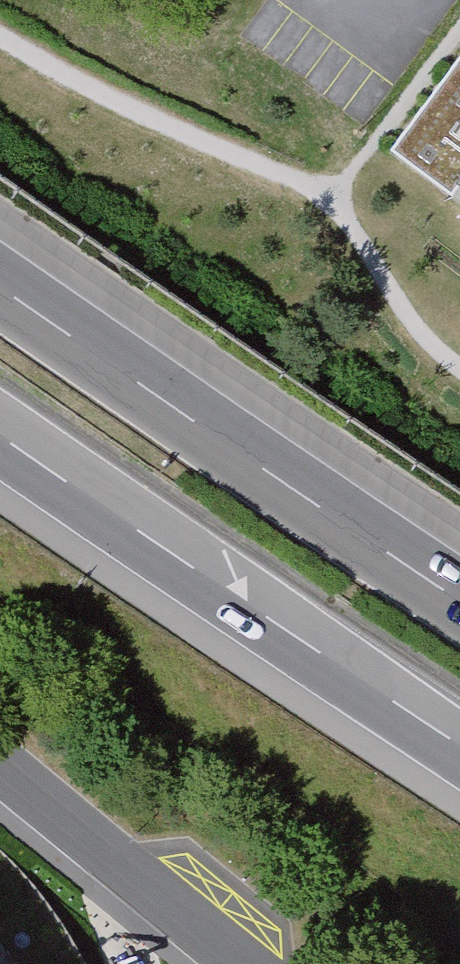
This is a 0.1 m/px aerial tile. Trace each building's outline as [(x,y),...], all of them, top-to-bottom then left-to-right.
[(399,150),(459,195),(459,68),(399,150)]
